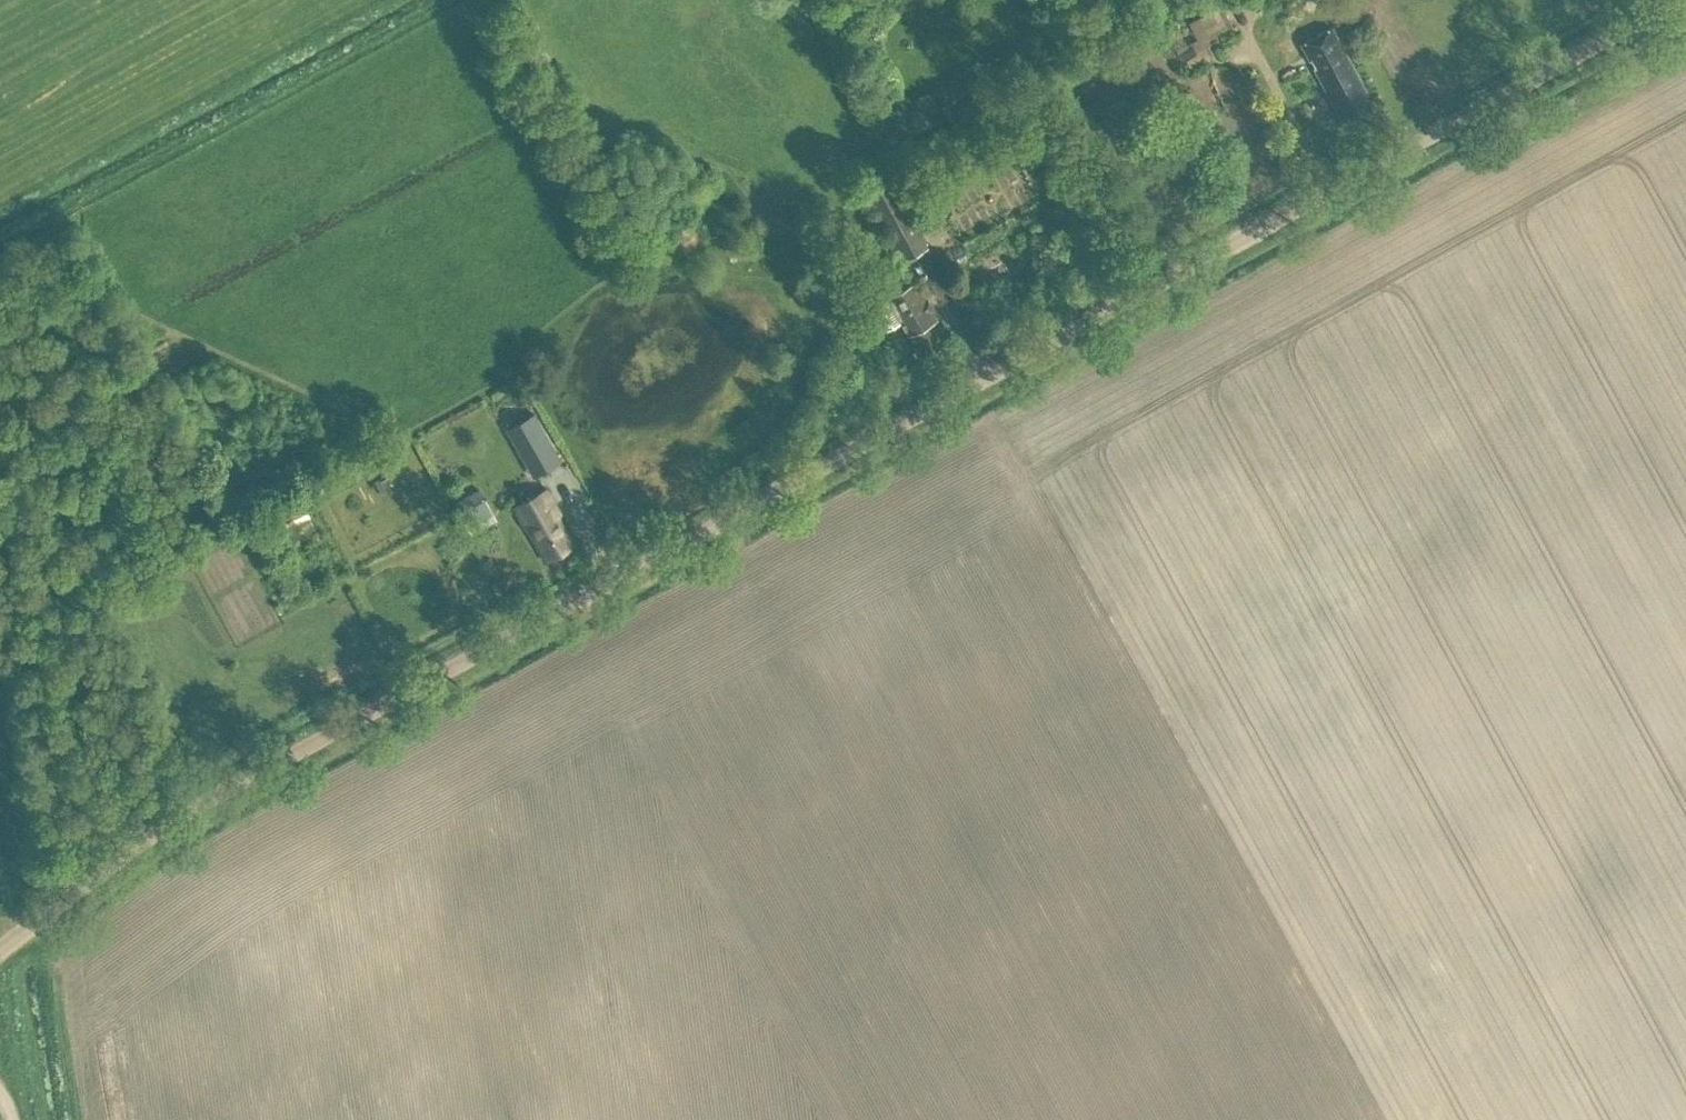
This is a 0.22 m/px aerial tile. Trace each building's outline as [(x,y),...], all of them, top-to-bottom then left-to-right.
[(1221,5),(1189,22),(1197,39),(1191,42),(1196,52),(1208,45),(1205,39),(1231,25),(1221,5)] [(1286,58),(1320,43),(1310,21),(1276,36),(1286,58)] [(1186,60),(1192,70),(1210,60),(1205,50),(1186,60)] [(1369,94),(1347,52),(1316,68),(1341,117),(1367,103),(1364,97),(1369,94)] [(914,157),(893,169),(905,190),(926,178),(914,157)] [(949,171),(935,179),(940,188),(954,180),(949,171)] [(894,182),(867,197),(901,264),(928,249),(909,217),(912,215),(894,182)] [(937,319),(917,280),(888,296),(909,335),(906,337),(918,359),(940,347),(937,340),(943,337),(934,321),(937,319)] [(535,412),(505,428),(513,443),(524,462),(529,471),(531,474),(532,477),(562,460),(535,412)] [(460,512),(468,526),(493,513),(485,498),(479,488),(454,502),(460,512)] [(553,501),(546,489),(516,505),(527,525),(528,524),(546,558),(573,543),(551,502),(553,501)]
